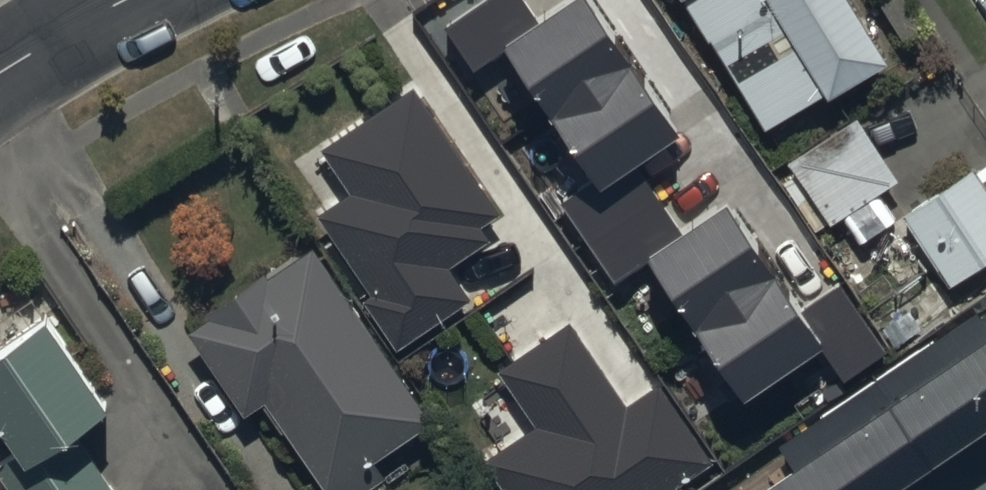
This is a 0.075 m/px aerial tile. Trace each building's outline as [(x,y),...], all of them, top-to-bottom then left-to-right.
[(442,28),(474,75),(505,54),(592,182),(560,203),(614,283),(649,260),(744,400),(821,348),(844,381),(885,354),(840,287),(802,312),(728,203),(681,235),(636,169),(682,138),(588,0),(575,0),(538,24),(522,0),(484,0),(442,28)] [(847,0),(681,0),(765,137),(826,100),(830,106),(890,69),(847,0)] [(414,89),(322,152),(352,195),(318,219),(371,297),(362,303),(396,353),(471,301),(450,269),(490,242),(482,230),(501,217),(414,89)] [(789,166),(830,231),(901,185),(859,121),(789,166)] [(904,221),(954,292),(985,269),(985,188),(973,171),(904,221)] [(186,337),(243,421),(265,406),(323,489),(377,489),(385,484),(375,470),(435,429),(312,250),(266,282),(263,278),(205,317),(208,322),(186,337)] [(774,489),(904,489),(985,435),(985,308),(778,448),(796,475),(774,489)] [(0,351),(0,428),(17,452),(0,464),(0,468),(15,489),(118,489),(80,436),(112,414),(46,319),(0,351)] [(484,466),(500,489),(681,489),(715,467),(659,385),(624,409),(567,326),(498,373),(537,429),(484,466)]
